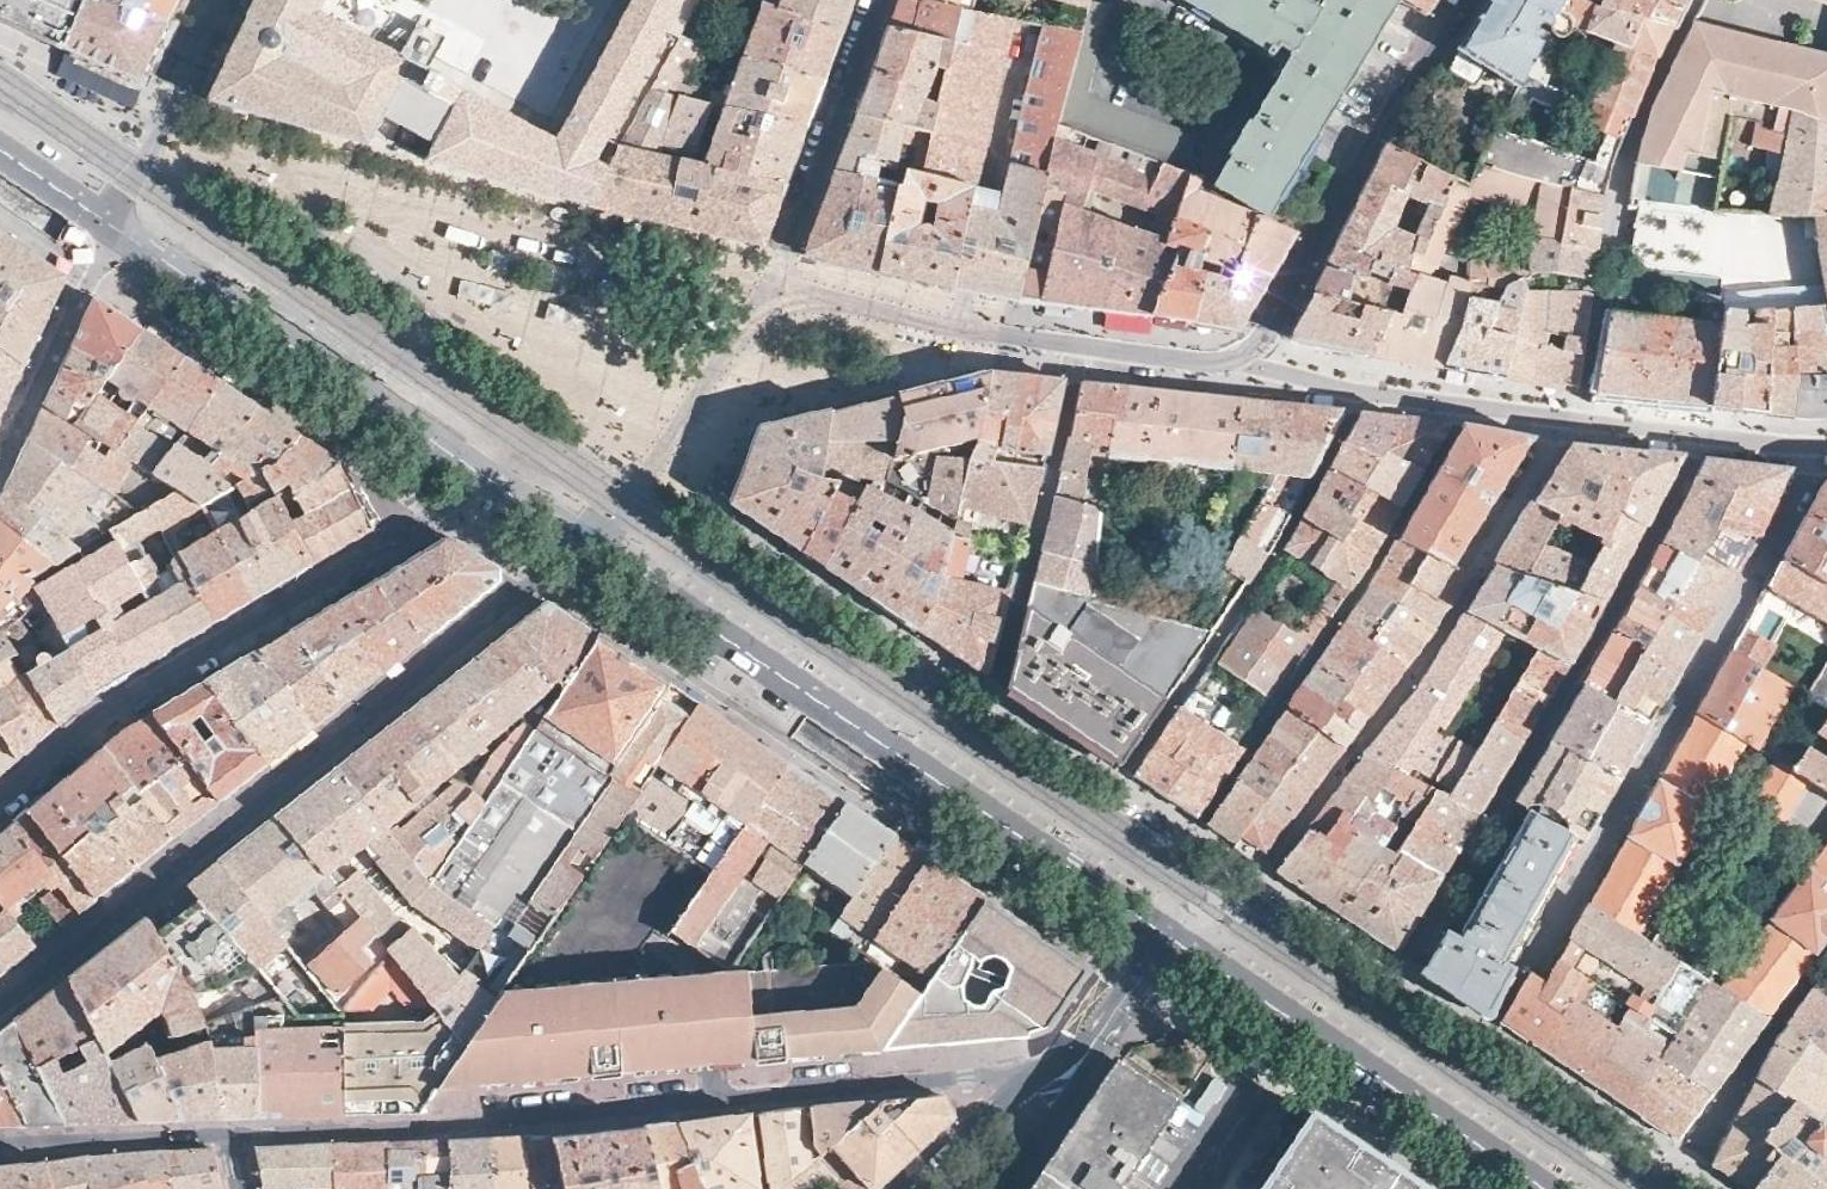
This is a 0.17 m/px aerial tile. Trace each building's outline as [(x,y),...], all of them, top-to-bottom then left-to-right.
[(10,26),(61,49),(84,0),(0,0),(0,21),(10,26)] [(165,29),(120,9),(122,5),(113,0),(84,0),(61,49),(102,68),(139,84),(154,52),(165,29)] [(122,5),(120,9),(165,29),(178,0),(124,0),(122,5)] [(554,141),(395,53),(333,18),(320,11),(325,0),(256,0),(209,100),(210,102),(213,104),(369,147),(384,119),(437,148),(429,163),(585,204),(655,79),(682,29),(698,0),(631,0),(554,141)] [(333,18),(343,0),(325,0),(320,11),(333,18)] [(376,0),(343,0),(333,18),(395,53),(414,20),(376,0)] [(682,29),(700,36),(720,0),(698,0),(682,29)] [(782,4),(779,8),(764,4),(761,8),(764,9),(838,35),(836,39),(840,41),(850,13),(855,0),(784,0),(782,4)] [(954,10),(920,0),(899,0),(893,16),(887,33),(945,54),(954,10)] [(954,10),(967,13),(969,4),(957,1),(958,0),(920,0),(954,10)] [(1079,41),(1090,0),(1034,0),(1060,9),(1054,35),(1079,41)] [(1183,170),(1196,136),(1082,92),(1106,4),(1093,0),(1090,0),(1079,41),(1060,122),(1183,170)] [(1402,3),(1398,0),(1324,0),(1319,9),(1303,0),(1177,0),(1285,64),(1250,123),(1246,121),(1227,154),(1230,157),(1213,187),(1263,216),(1282,185),(1316,130),(1345,82),(1378,29),(1393,4),(1399,7),(1402,3)] [(1402,3),(1431,18),(1441,0),(1398,0),(1402,3)] [(1567,0),(1487,0),(1476,19),(1445,69),(1472,84),(1483,67),(1518,89),(1524,79),(1567,0)] [(1670,29),(1610,0),(1567,0),(1524,79),(1539,85),(1544,88),(1565,41),(1569,41),(1571,40),(1573,38),(1575,35),(1575,33),(1575,31),(1573,23),(1618,45),(1592,108),(1628,124),(1633,109),(1635,106),(1646,78),(1649,71),(1670,29)] [(1670,29),(1676,31),(1690,0),(1610,0),(1670,29)] [(720,32),(716,41),(748,53),(826,81),(833,62),(840,41),(836,39),(838,35),(764,9),(752,43),(720,32)] [(972,192),(1010,24),(967,13),(954,10),(945,54),(940,77),(937,95),(932,113),(925,147),(918,180),(972,192)] [(1642,139),(1640,155),(1655,158),(1683,163),(1686,146),(1692,111),(1699,73),(1687,68),(1708,22),(1695,16),(1674,60),(1651,109),(1642,139)] [(1708,22),(1687,68),(1699,73),(1692,111),(1728,118),(1728,115),(1754,120),(1762,122),(1761,131),(1787,135),(1793,112),(1826,127),(1826,54),(1708,22)] [(700,36),(682,29),(655,79),(673,86),(700,36)] [(1016,303),(1060,122),(1079,41),(1054,35),(1038,31),(996,218),(967,211),(950,290),(989,297),(1016,303)] [(930,75),(940,77),(945,54),(887,33),(873,71),(871,76),(902,88),(906,85),(924,91),(930,75)] [(719,88),(714,100),(729,105),(807,134),(815,111),(826,81),(748,53),(739,79),(729,75),(726,83),(736,86),(733,94),(719,88)] [(855,120),(925,147),(932,113),(920,109),(924,91),(906,85),(902,88),(871,76),(855,120)] [(673,86),(655,79),(585,204),(677,226),(736,239),(766,246),(786,189),(703,159),(694,156),(714,100),(690,92),(673,86)] [(1539,85),(1524,79),(1518,89),(1515,96),(1530,103),(1539,85)] [(695,80),(690,92),(714,100),(719,88),(695,80)] [(705,153),(703,159),(786,189),(796,162),(807,134),(729,105),(710,156),(705,153)] [(1592,167),(1496,130),(1475,169),(1542,194),(1600,216),(1601,213),(1602,210),(1605,190),(1616,157),(1628,124),(1592,108),(1584,131),(1602,139),(1592,167)] [(1728,118),(1692,111),(1686,146),(1721,153),(1728,118)] [(1793,112),(1787,135),(1826,143),(1826,127),(1793,112)] [(875,177),(897,182),(898,176),(918,180),(925,147),(855,120),(843,153),(831,186),(868,193),(875,177)] [(1754,120),(1750,143),(1766,147),(1784,152),(1777,183),(1777,186),(1826,190),(1826,143),(1787,135),(1761,131),(1762,122),(1754,120)] [(1175,220),(1187,172),(1183,170),(1060,122),(1016,303),(1090,311),(1150,317),(1183,224),(1175,220)] [(1386,144),(1402,153),(1408,140),(1410,138),(1410,136),(1408,134),(1395,126),(1386,144)] [(1784,152),(1766,147),(1766,182),(1777,183),(1784,152)] [(1648,201),(1655,158),(1640,155),(1634,199),(1648,201)] [(1465,189),(1474,171),(1464,167),(1461,165),(1459,166),(1456,169),(1450,179),(1451,181),(1465,189)] [(1542,194),(1475,169),(1474,171),(1465,189),(1451,181),(1419,244),(1411,241),(1405,274),(1417,279),(1410,294),(1395,290),(1386,310),(1367,356),(1406,363),(1440,369),(1458,325),(1466,286),(1499,292),(1515,282),(1523,281),(1527,278),(1529,277),(1531,274),(1534,273),(1534,241),(1534,236),(1510,230),(1512,258),(1472,254),(1466,258),(1461,279),(1443,275),(1439,283),(1421,279),(1426,269),(1428,271),(1467,195),(1533,219),(1542,194)] [(1183,224),(1195,191),(1200,177),(1187,172),(1175,220),(1183,224)] [(918,180),(898,176),(897,182),(894,198),(877,273),(912,281),(950,290),(967,211),(972,192),(918,180)] [(862,269),(877,273),(894,198),(868,193),(831,186),(804,256),(836,263),(862,269)] [(1760,214),(1813,218),(1826,219),(1826,190),(1777,186),(1774,197),(1768,198),(1765,210),(1761,209),(1760,214)] [(1215,258),(1233,206),(1195,191),(1183,224),(1206,231),(1198,255),(1214,260),(1215,258)] [(1600,216),(1542,194),(1533,219),(1534,236),(1534,241),(1596,254),(1599,228),(1600,216)] [(1297,230),(1263,216),(1233,206),(1215,258),(1269,277),(1284,251),(1297,230)] [(1636,209),(1634,246),(1689,248),(1690,211),(1636,209)] [(1813,218),(1814,239),(1822,284),(1826,307),(1826,219),(1813,218)] [(1206,231),(1183,224),(1150,317),(1170,321),(1192,324),(1214,260),(1198,255),(1206,231)] [(3,234),(0,240),(0,345),(24,361),(65,275),(35,255),(3,234)] [(1596,254),(1534,241),(1534,273),(1554,274),(1578,279),(1592,283),(1594,270),(1596,254)] [(1269,277),(1215,258),(1214,260),(1192,324),(1215,328),(1236,331),(1255,299),(1269,277)] [(1317,282),(1309,297),(1346,303),(1353,277),(1324,268),(1317,282)] [(1395,290),(1353,277),(1346,303),(1386,310),(1395,290)] [(1519,287),(1515,282),(1499,292),(1466,286),(1458,325),(1440,369),(1457,372),(1486,377),(1502,380),(1518,322),(1523,290),(1519,287)] [(1619,291),(1649,295),(1650,288),(1620,284),(1619,291)] [(1811,285),(1723,292),(1722,303),(1721,312),(1770,311),(1826,307),(1822,284),(1811,285)] [(1565,294),(1523,290),(1518,322),(1502,380),(1542,387),(1575,392),(1582,349),(1590,297),(1565,294)] [(73,423),(144,328),(121,313),(97,297),(68,358),(45,406),(73,423)] [(1334,350),(1367,356),(1386,310),(1346,303),(1309,297),(1288,333),(1288,337),(1289,340),(1294,343),(1298,344),(1334,350)] [(1826,307),(1770,311),(1767,416),(1786,418),(1809,421),(1815,422),(1826,422),(1826,307)] [(1767,416),(1770,311),(1721,312),(1719,327),(1709,408),(1721,410),(1756,414),(1767,416)] [(1709,408),(1719,327),(1612,316),(1609,315),(1597,387),(1596,393),(1655,401),(1709,408)] [(112,448),(182,355),(163,341),(144,328),(73,423),(112,448)] [(24,361),(0,345),(0,413),(12,387),(24,361)] [(187,430),(224,383),(203,369),(182,355),(112,448),(153,474),(173,448),(143,427),(155,409),(187,430)] [(878,480),(918,501),(952,519),(966,462),(979,411),(989,372),(947,382),(895,395),(899,410),(899,412),(899,413),(899,415),(899,417),(878,480)] [(1003,373),(989,372),(979,411),(1006,416),(1018,375),(1003,373)] [(1006,416),(979,411),(966,462),(1008,464),(1010,449),(1044,451),(1060,379),(1037,377),(1018,375),(1006,416)] [(1059,471),(1083,477),(1090,452),(1141,457),(1141,455),(1193,461),(1195,464),(1230,468),(1239,399),(1199,395),(1112,386),(1076,382),(1067,436),(1059,471)] [(174,488),(188,496),(258,406),(240,394),(224,383),(187,430),(173,448),(153,474),(174,488)] [(870,476),(866,489),(874,492),(878,480),(899,417),(899,415),(899,413),(899,412),(899,410),(895,395),(867,402),(828,411),(820,471),(826,472),(827,467),(870,476)] [(1295,405),(1239,399),(1230,468),(1219,567),(1238,535),(1251,512),(1245,510),(1253,493),(1254,491),(1254,487),(1255,485),(1256,482),(1257,468),(1266,469),(1265,480),(1269,480),(1275,471),(1308,474),(1328,434),(1341,409),(1295,405)] [(148,505),(174,488),(153,474),(112,448),(73,423),(45,406),(39,418),(29,439),(141,509),(148,505)] [(259,474),(261,474),(303,436),(280,421),(258,406),(188,496),(200,505),(228,491),(240,484),(246,481),(242,475),(251,466),(259,474)] [(747,451),(819,478),(820,471),(828,411),(796,418),(755,427),(747,451)] [(1378,452),(1400,417),(1374,414),(1358,412),(1350,427),(1342,442),(1373,461),(1378,452)] [(1420,419),(1400,417),(1378,452),(1420,468),(1445,425),(1445,424),(1445,423),(1445,422),(1444,422),(1420,419)] [(1435,556),(1452,564),(1531,438),(1492,429),(1462,423),(1397,537),(1435,556)] [(276,497),(339,462),(337,461),(336,459),(335,458),(333,457),(321,448),(303,436),(261,474),(276,497)] [(141,509),(29,439),(20,458),(4,490),(76,547),(106,530),(141,509)] [(1336,453),(1329,467),(1359,485),(1373,461),(1342,442),(1336,453)] [(1532,496),(1530,500),(1564,508),(1613,519),(1646,454),(1610,449),(1568,444),(1537,497),(1532,496)] [(1010,449),(1008,464),(1040,465),(1044,451),(1010,449)] [(759,523),(800,550),(831,492),(837,482),(819,478),(747,451),(728,499),(731,505),(759,523)] [(1359,485),(1366,489),(1399,507),(1413,481),(1420,468),(1378,452),(1373,461),(1359,485)] [(1646,454),(1613,519),(1642,526),(1653,504),(1676,457),(1658,455),(1646,454)] [(1698,555),(1714,527),(1731,495),(1773,499),(1789,468),(1741,463),(1716,460),(1703,459),(1688,490),(1679,507),(1659,544),(1694,562),(1698,555)] [(276,497),(310,564),(371,528),(355,495),(339,462),(276,497)] [(966,462),(952,519),(949,532),(948,536),(969,541),(973,521),(968,520),(971,508),(1025,522),(1028,510),(1040,465),(1008,464),(966,462)] [(1301,518),(1335,538),(1366,489),(1359,485),(1329,467),(1315,493),(1301,518)] [(1094,480),(1104,482),(1106,473),(1096,470),(1094,480)] [(1052,495),(1101,508),(1104,482),(1094,480),(1083,477),(1059,471),(1057,478),(1052,495)] [(1302,485),(1308,474),(1275,471),(1269,480),(1260,497),(1287,512),(1302,485)] [(275,584),(310,564),(276,497),(261,474),(259,474),(246,481),(240,484),(249,502),(263,494),(267,501),(215,532),(251,598),(275,584)] [(1824,483),(1819,489),(1809,507),(1781,558),(1826,584),(1826,480),(1824,483)] [(811,557),(823,565),(861,487),(849,484),(846,490),(848,493),(848,495),(847,498),(846,500),(831,492),(800,550),(811,557)] [(869,595),(912,510),(874,492),(866,489),(861,487),(823,565),(845,580),(869,595)] [(233,609),(251,598),(215,532),(211,525),(207,519),(202,522),(210,536),(188,547),(186,543),(192,539),(187,531),(183,533),(177,519),(200,505),(188,496),(174,488),(148,505),(179,559),(183,558),(194,576),(191,578),(216,620),(233,609)] [(1366,489),(1335,538),(1369,558),(1373,552),(1388,525),(1399,507),(1366,489)] [(4,490),(0,499),(0,519),(48,564),(76,547),(4,490)] [(207,519),(211,525),(236,510),(228,491),(200,505),(207,519)] [(1101,508),(1052,495),(1050,503),(1046,522),(1098,535),(1101,508)] [(1731,495),(1714,527),(1756,534),(1763,523),(1769,514),(1773,499),(1731,495)] [(1251,512),(1238,535),(1266,551),(1283,520),(1287,512),(1260,497),(1251,512)] [(1526,577),(1542,547),(1555,524),(1564,508),(1530,500),(1517,520),(1514,526),(1504,542),(1491,566),(1526,577)] [(193,633),(216,620),(191,578),(194,576),(183,558),(179,559),(148,505),(141,509),(106,530),(112,540),(118,550),(151,531),(177,577),(160,588),(148,571),(135,579),(175,643),(193,633)] [(1587,565),(1542,547),(1526,577),(1568,590),(1601,601),(1618,570),(1642,526),(1613,519),(1564,508),(1555,524),(1559,526),(1562,521),(1602,539),(1587,565)] [(949,532),(913,511),(912,510),(869,595),(892,611),(916,626),(930,604),(931,602),(932,600),(932,598),(933,596),(948,536),(949,532)] [(1369,558),(1335,538),(1301,518),(1286,547),(1338,580),(1321,606),(1332,613),(1357,577),(1369,558)] [(41,599),(27,576),(43,567),(48,564),(0,519),(0,631),(1,630),(15,620),(22,614),(41,599)] [(1098,535),(1046,522),(1045,524),(1039,550),(1094,563),(1098,535)] [(1756,534),(1714,527),(1698,555),(1733,569),(1736,570),(1747,550),(1756,534)] [(1238,535),(1219,567),(1246,581),(1257,565),(1266,551),(1238,535)] [(969,541),(948,536),(933,596),(932,598),(932,600),(931,602),(930,604),(916,626),(946,646),(984,671),(1006,590),(971,581),(978,550),(1001,555),(1002,549),(969,541)] [(1400,607),(1435,556),(1397,537),(1377,572),(1374,578),(1370,585),(1358,602),(1389,622),(1400,607)] [(375,580),(396,608),(474,552),(464,546),(455,539),(444,540),(411,559),(375,580)] [(73,564),(130,670),(147,660),(175,643),(135,579),(118,550),(112,540),(82,558),(73,564)] [(1670,604),(1694,562),(1659,544),(1652,556),(1642,576),(1636,585),(1670,604)] [(1031,578),(1091,595),(1094,563),(1039,550),(1036,559),(1031,578)] [(474,552),(396,608),(421,642),(453,617),(498,582),(498,569),(486,560),(474,552)] [(1733,569),(1698,555),(1694,562),(1670,604),(1662,617),(1699,633),(1716,602),(1733,569)] [(1463,569),(1452,564),(1435,556),(1400,607),(1431,628),(1448,602),(1470,569),(1465,566),(1463,569)] [(1826,623),(1826,584),(1781,558),(1774,569),(1766,585),(1826,623)] [(56,622),(94,690),(99,686),(105,685),(113,681),(130,670),(73,564),(49,577),(43,567),(27,576),(41,599),(56,622)] [(1479,585),(1465,610),(1502,631),(1535,649),(1568,590),(1526,577),(1491,566),(1479,585)] [(1246,581),(1219,567),(1214,621),(1216,623),(1229,605),(1246,581)] [(1119,764),(1212,630),(1091,595),(1031,578),(1022,618),(1005,687),(1061,724),(1119,764)] [(322,612),(344,644),(356,636),(396,608),(375,580),(345,598),(322,612)] [(1645,646),(1662,617),(1670,604),(1636,585),(1617,622),(1613,628),(1645,646)] [(1568,590),(1535,649),(1566,665),(1581,638),(1601,601),(1568,590)] [(74,707),(94,690),(56,622),(41,599),(22,614),(50,647),(50,651),(44,656),(41,652),(35,654),(15,620),(1,630),(12,649),(27,674),(56,723),(74,707)] [(1374,645),(1389,622),(1358,602),(1354,609),(1344,623),(1374,645)] [(473,657),(533,728),(543,714),(547,708),(537,698),(553,684),(559,691),(597,634),(567,614),(551,603),(541,604),(513,626),(473,657)] [(1267,692),(1304,639),(1302,637),(1256,605),(1219,659),(1267,692)] [(1420,643),(1431,628),(1400,607),(1389,622),(1374,645),(1372,647),(1402,667),(1420,643)] [(356,636),(382,673),(399,659),(421,642),(396,608),(356,636)] [(1383,728),(1362,756),(1402,777),(1407,767),(1448,789),(1472,752),(1438,731),(1502,631),(1465,610),(1441,648),(1428,669),(1418,683),(1413,691),(1397,710),(1383,728)] [(289,631),(314,666),(344,644),(322,612),(305,622),(289,631)] [(1311,644),(1326,622),(1316,615),(1302,637),(1304,639),(1311,644)] [(1693,643),(1699,633),(1662,617),(1645,646),(1664,657),(1681,665),(1693,643)] [(1333,638),(1316,663),(1347,684),(1372,647),(1374,645),(1344,623),(1333,638)] [(1573,685),(1580,689),(1612,706),(1640,656),(1645,646),(1613,628),(1611,627),(1588,661),(1573,685)] [(1729,650),(1759,668),(1771,646),(1741,628),(1729,650)] [(3,655),(12,649),(1,630),(0,631),(0,657),(3,655)] [(257,650),(284,687),(314,666),(289,631),(272,641),(257,650)] [(547,708),(543,714),(615,761),(668,682),(631,657),(597,634),(559,691),(547,708)] [(344,644),(314,666),(342,705),(362,688),(382,673),(356,636),(344,644)] [(1645,646),(1640,656),(1659,667),(1664,657),(1645,646)] [(1372,647),(1347,684),(1336,699),(1364,717),(1372,707),(1390,683),(1402,667),(1372,647)] [(1566,665),(1535,649),(1489,725),(1520,742),(1523,736),(1532,722),(1551,689),(1566,665)] [(235,722),(284,687),(257,650),(232,665),(204,682),(235,722)] [(1767,730),(1790,687),(1759,668),(1729,650),(1711,681),(1694,712),(1744,742),(1753,748),(1773,760),(1791,771),(1803,753),(1767,730)] [(56,723),(27,674),(18,679),(3,655),(0,657),(0,678),(37,740),(46,732),(56,723)] [(1640,656),(1612,706),(1648,723),(1662,699),(1675,676),(1659,667),(1640,656)] [(440,684),(406,710),(453,767),(513,717),(519,725),(495,750),(485,763),(470,788),(482,804),(533,728),(473,657),(440,684)] [(1681,665),(1664,657),(1659,667),(1675,676),(1681,665)] [(1286,707),(1314,728),(1336,699),(1347,684),(1316,663),(1301,685),(1286,707)] [(1806,696),(1817,703),(1826,687),(1826,663),(1806,696)] [(1247,691),(1207,665),(1178,708),(1170,721),(1134,774),(1163,794),(1196,816),(1241,748),(1249,736),(1255,727),(1233,712),(1247,691)] [(314,666),(284,687),(314,726),(328,715),(342,705),(314,666)] [(37,740),(0,678),(0,730),(16,758),(27,749),(37,740)] [(266,764),(235,722),(204,682),(181,695),(153,711),(185,756),(218,801),(241,784),(266,764)] [(503,932),(527,950),(551,914),(622,812),(698,702),(668,682),(615,761),(606,773),(611,777),(503,932)] [(314,726),(284,687),(235,722),(266,764),(289,746),(314,726)] [(1562,719),(1551,738),(1619,776),(1633,752),(1648,723),(1612,706),(1580,689),(1562,719)] [(1336,699),(1314,728),(1342,746),(1364,717),(1336,699)] [(698,702),(622,812),(710,872),(786,762),(733,726),(698,702)] [(1250,760),(1280,779),(1314,728),(1286,707),(1256,751),(1250,760)] [(335,766),(429,882),(482,804),(470,788),(453,767),(406,710),(373,736),(335,766)] [(185,756),(153,711),(128,726),(120,731),(102,746),(137,791),(185,756)] [(1633,935),(1744,742),(1694,712),(1641,807),(1586,905),(1633,935)] [(482,804),(429,882),(503,932),(611,777),(606,773),(615,761),(543,714),(533,728),(482,804)] [(1803,753),(1791,771),(1806,780),(1826,793),(1826,714),(1803,753)] [(1448,789),(1442,799),(1476,816),(1487,798),(1506,765),(1520,742),(1489,725),(1472,752),(1448,789)] [(1314,728),(1280,779),(1234,843),(1242,848),(1257,858),(1283,825),(1308,792),(1342,746),(1314,728)] [(0,730),(0,772),(16,758),(0,730)] [(1573,837),(1582,842),(1601,808),(1619,776),(1551,738),(1532,769),(1512,803),(1515,805),(1524,810),(1531,808),(1539,807),(1547,808),(1554,811),(1557,813),(1559,815),(1561,818),(1563,820),(1564,823),(1565,826),(1566,829),(1566,833),(1573,837)] [(100,819),(137,791),(102,746),(87,760),(69,775),(100,819)] [(1770,766),(1773,760),(1753,748),(1749,755),(1749,759),(1763,768),(1770,766)] [(194,820),(218,801),(185,756),(137,791),(173,837),(194,820)] [(1340,915),(1388,840),(1398,826),(1372,813),(1381,804),(1404,816),(1421,788),(1402,777),(1362,756),(1353,768),(1275,870),(1288,879),(1325,904),(1340,915)] [(1234,843),(1280,779),(1250,760),(1242,772),(1219,804),(1206,823),(1217,831),(1234,843)] [(1806,780),(1791,771),(1773,760),(1770,766),(1748,801),(1762,811),(1781,820),(1806,780)] [(801,866),(845,802),(811,779),(786,762),(710,872),(671,927),(692,941),(742,868),(763,884),(751,905),(766,916),(781,894),(801,866)] [(274,815),(336,891),(387,952),(429,1003),(436,1011),(462,1043),(500,989),(527,950),(503,932),(429,882),(335,766),(304,791),(274,815)] [(135,866),(100,819),(69,775),(44,796),(28,811),(93,899),(135,866)] [(1400,847),(1388,840),(1340,915),(1367,933),(1396,953),(1419,912),(1437,883),(1476,816),(1442,799),(1421,788),(1404,816),(1416,823),(1400,847)] [(153,852),(173,837),(137,791),(100,819),(135,866),(153,852)] [(849,889),(824,924),(830,928),(839,915),(893,835),(869,818),(845,802),(801,866),(804,868),(810,862),(849,889)] [(77,911),(93,899),(28,811),(20,818),(13,824),(53,878),(59,885),(77,911)] [(1555,870),(1573,837),(1566,833),(1529,813),(1459,939),(1445,931),(1441,938),(1424,971),(1451,989),(1487,1013),(1512,968),(1503,963),(1520,933),(1555,870)] [(341,1010),(387,952),(336,891),(274,815),(243,839),(216,859),(276,935),(294,919),(285,905),(307,887),(340,926),(316,952),(305,961),(287,939),(282,944),(283,945),(340,1017),(341,1010)] [(1398,826),(1388,840),(1400,847),(1416,823),(1404,816),(1398,826)] [(13,824),(0,835),(0,900),(9,912),(14,907),(11,903),(42,879),(46,883),(53,878),(13,824)] [(839,915),(871,938),(929,859),(893,835),(839,915)] [(1716,987),(1766,1019),(1799,973),(1826,934),(1826,839),(1716,987)] [(254,968),(283,945),(282,944),(276,935),(216,859),(197,874),(185,884),(197,899),(254,968)] [(929,859),(871,938),(928,979),(983,895),(957,878),(950,873),(929,859)] [(59,925),(77,911),(59,885),(40,900),(59,925)] [(941,996),(931,1007),(915,1011),(912,1003),(883,1047),(1032,1036),(1043,1031),(1045,1030),(1047,1029),(1049,1027),(1051,1025),(1087,972),(1087,965),(1029,926),(983,895),(928,979),(925,982),(936,989),(936,992),(941,996)] [(208,1037),(250,1031),(251,1016),(292,1013),(254,968),(197,899),(179,914),(154,933),(180,976),(193,997),(205,1025),(208,1037)] [(9,912),(0,900),(0,969),(1,971),(16,959),(33,945),(9,912)] [(1586,905),(1570,936),(1544,983),(1526,973),(1500,1022),(1552,1057),(1640,1116),(1675,1140),(1721,1078),(1766,1019),(1716,987),(1674,961),(1633,935),(1586,905)] [(175,1034),(205,1025),(193,997),(180,976),(154,933),(144,915),(104,947),(66,977),(96,1035),(104,1051),(161,1009),(163,1010),(164,1012),(166,1014),(167,1016),(175,1034)] [(419,1008),(429,1003),(387,952),(341,1010),(365,1009),(388,985),(407,1007),(419,1008)] [(870,956),(500,989),(462,1043),(433,1086),(496,1081),(571,1075),(616,1071),(663,1067),(740,1060),(747,1059),(836,1051),(883,1047),(912,1003),(920,991),(870,956)] [(75,1045),(96,1035),(66,977),(36,1001),(12,1021),(35,1065),(52,1056),(75,1045)] [(1817,979),(1816,980),(1791,1017),(1786,1025),(1826,1059),(1826,988),(1817,979)] [(416,1111),(433,1086),(462,1043),(436,1011),(424,1021),(419,1023),(339,1023),(340,1114),(387,1112),(416,1111)] [(328,1115),(340,1114),(339,1023),(339,1021),(292,1013),(251,1016),(250,1031),(258,1117),(279,1116),(328,1115)] [(63,1122),(35,1065),(12,1021),(0,1030),(0,1072),(4,1081),(24,1124),(43,1123),(63,1122)] [(1813,1119),(1826,1104),(1826,1103),(1826,1059),(1786,1025),(1771,1047),(1769,1050),(1757,1073),(1745,1097),(1710,1164),(1747,1188),(1826,1188),(1826,1130),(1813,1119)] [(238,1117),(258,1117),(250,1031),(208,1037),(209,1041),(220,1118),(238,1117)] [(139,1120),(111,1063),(104,1051),(96,1035),(75,1045),(79,1055),(57,1065),(52,1056),(35,1065),(63,1122),(102,1121),(139,1120)] [(155,1056),(148,1042),(147,1041),(146,1040),(144,1040),(142,1041),(111,1063),(139,1120),(160,1119),(185,1119),(155,1056)] [(220,1118),(209,1041),(155,1056),(185,1119),(202,1118),(220,1118)] [(1169,1103),(1113,1064),(1029,1188),(1112,1188),(1169,1103)] [(4,1081),(0,1083),(0,1124),(24,1124),(4,1081)] [(813,1159),(835,1181),(842,1188),(872,1188),(952,1116),(940,1095),(904,1099),(881,1101),(813,1159)] [(839,1104),(805,1107),(806,1164),(813,1159),(881,1101),(839,1104)] [(1305,1105),(1249,1188),(1433,1188),(1305,1105)] [(760,1112),(769,1188),(777,1188),(806,1164),(805,1107),(789,1109),(760,1112)] [(749,1114),(720,1117),(677,1123),(692,1188),(758,1188),(749,1114)] [(677,1123),(662,1125),(644,1127),(658,1188),(692,1188),(677,1123)] [(561,1188),(658,1188),(644,1127),(610,1131),(606,1132),(550,1136),(561,1188)] [(550,1136),(535,1136),(517,1137),(525,1160),(532,1188),(561,1188),(550,1136)] [(525,1160),(517,1137),(502,1137),(489,1138),(494,1188),(532,1188),(525,1160)] [(489,1138),(468,1139),(446,1139),(452,1188),(494,1188),(489,1138)] [(446,1139),(417,1141),(387,1142),(386,1188),(452,1188),(446,1139)] [(333,1188),(386,1188),(387,1142),(359,1143),(330,1144),(333,1188)] [(330,1144),(292,1146),(255,1147),(261,1188),(333,1188),(330,1144)] [(213,1149),(188,1150),(162,1151),(169,1179),(171,1188),(220,1188),(213,1149)] [(162,1151),(138,1153),(146,1188),(171,1188),(169,1179),(162,1151)] [(82,1156),(46,1161),(52,1188),(146,1188),(138,1153),(113,1154),(82,1156)] [(806,1164),(777,1188),(826,1188),(835,1181),(813,1159),(806,1164)] [(46,1161),(0,1166),(0,1188),(52,1188),(46,1161)]
